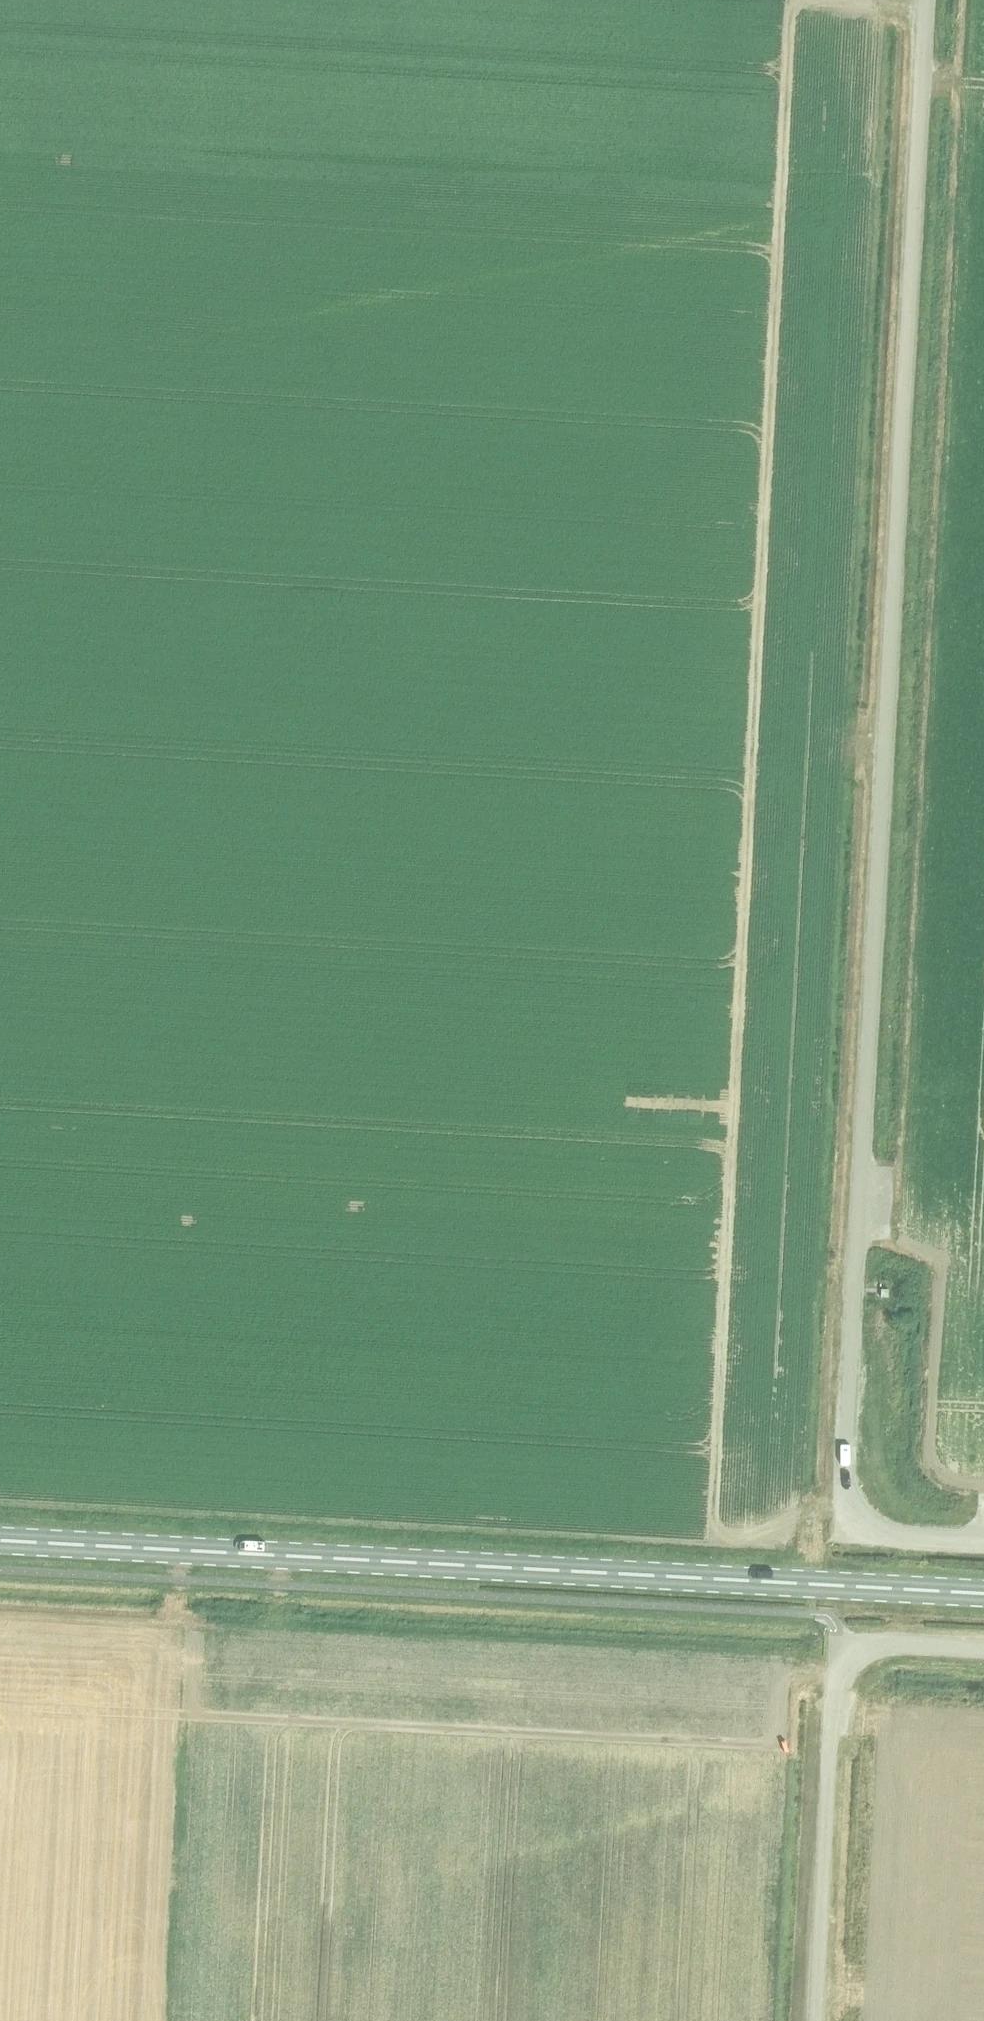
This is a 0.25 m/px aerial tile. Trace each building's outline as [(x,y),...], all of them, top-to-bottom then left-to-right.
[(885,1297),(893,1297),(893,1287),(886,1287),(885,1297)]
